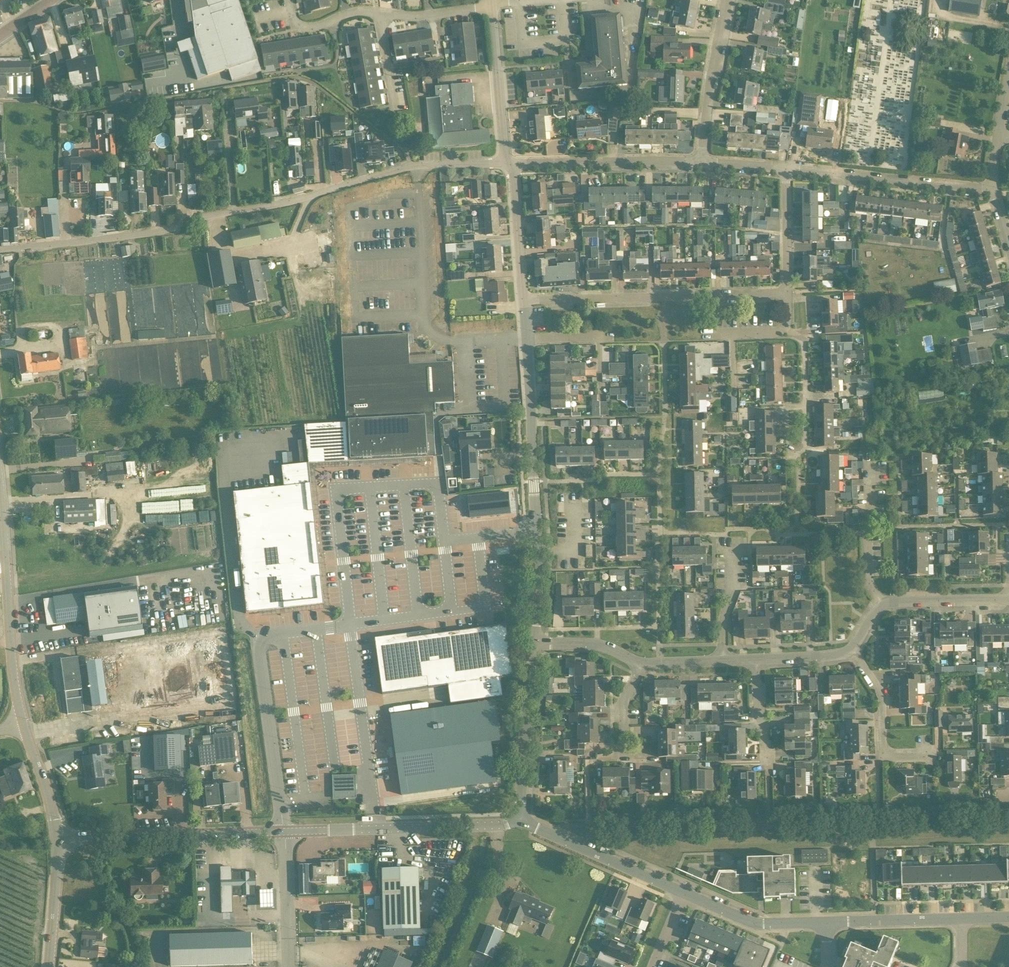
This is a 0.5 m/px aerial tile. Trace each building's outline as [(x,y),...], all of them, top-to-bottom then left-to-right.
[(101,0),(103,8),(106,8),(106,9),(107,15),(114,13),(113,6),(117,5),(116,0),(102,0),(101,0)] [(184,42),(196,80),(228,70),(231,81),(261,72),(237,0),(184,0),(187,23),(192,23),(194,38),(184,42)] [(311,11),(330,7),(328,0),(313,0),(308,1),(310,9),(304,10),(305,15),(311,13),(311,11)] [(681,14),(696,17),(697,14),(698,14),(699,9),(698,9),(699,4),(682,1),(683,0),(676,0),(675,6),(682,7),(681,14)] [(950,11),(979,16),(981,0),(951,0),(950,11)] [(773,26),(774,19),(769,18),(770,14),(783,16),(785,6),(766,2),(764,11),(752,9),(750,21),(773,26)] [(78,35),(75,26),(83,24),(82,18),(83,18),(80,8),(63,12),(67,28),(70,37),(78,35)] [(92,19),(87,20),(89,26),(103,23),(101,10),(91,12),(92,19)] [(794,28),(804,29),(805,11),(796,10),(794,28)] [(672,19),(671,25),(694,29),(696,17),(681,14),(673,12),(672,19)] [(592,17),(592,27),(621,24),(620,14),(592,17)] [(132,30),(129,16),(117,18),(120,32),(121,32),(122,36),(131,33),(131,30),(132,30)] [(49,19),(28,25),(38,57),(58,51),(49,19)] [(757,46),(768,47),(777,49),(779,39),(760,36),(761,31),(771,33),(773,26),(750,21),(747,34),(759,36),(757,46)] [(450,42),(455,41),(475,39),(473,24),(454,26),(455,36),(449,37),(450,42)] [(621,24),(592,27),(593,36),(622,33),(621,24)] [(347,33),(349,44),(368,41),(367,33),(372,32),(372,28),(365,29),(365,30),(347,33)] [(663,35),(676,37),(676,29),(664,28),(663,35)] [(431,50),(432,55),(436,55),(435,48),(434,49),(430,30),(419,32),(423,52),(431,50)] [(419,32),(407,34),(410,54),(418,52),(419,58),(424,57),(423,52),(419,32)] [(593,36),(594,44),(623,42),(622,33),(593,36)] [(396,56),(406,55),(407,60),(411,59),(410,54),(407,34),(392,37),(395,51),(396,56)] [(316,36),(312,37),(315,57),(316,57),(323,56),(324,61),(329,60),(328,54),(326,54),(323,35),(316,36)] [(312,37),(299,39),(303,59),(311,58),(311,63),(316,62),(315,57),(312,37)] [(687,61),(687,60),(690,60),(691,46),(675,45),(676,39),(661,38),(651,37),(650,53),(664,53),(664,63),(677,63),(677,60),(685,60),(687,61)] [(303,59),(299,39),(287,41),(290,61),(298,60),(299,65),(303,64),(303,59)] [(451,54),(457,54),(477,52),(475,39),(455,41),(456,49),(451,49),(451,54)] [(349,44),(351,57),(371,53),(369,46),(375,45),(374,40),(368,41),(349,44)] [(287,41),(274,43),(277,63),(285,62),(286,67),(291,66),(290,61),(287,41)] [(594,44),(595,53),(624,50),(623,42),(594,44)] [(263,65),(273,64),(274,69),(278,68),(277,63),(274,43),(260,46),(263,65)] [(74,46),(60,50),(64,60),(65,63),(69,87),(99,81),(94,57),(79,60),(74,46)] [(781,57),(783,50),(777,49),(768,47),(767,53),(748,50),(746,61),(744,60),(742,69),(761,72),(762,61),(766,61),(767,55),(781,57)] [(595,59),(593,62),(624,59),(624,50),(595,53),(595,59)] [(377,57),(376,52),(371,53),(351,57),(353,69),(373,66),(371,58),(377,57)] [(477,52),(457,54),(458,62),(452,62),(453,67),(459,66),(459,65),(478,63),(477,52)] [(162,53),(151,55),(154,71),(165,68),(162,53)] [(625,68),(624,59),(593,62),(590,64),(577,66),(577,72),(625,68)] [(32,99),(32,74),(29,74),(29,61),(0,62),(0,100),(32,99)] [(53,89),(50,76),(48,65),(32,69),(38,93),(53,89)] [(378,65),(373,66),(353,69),(355,81),(375,78),(374,70),(379,70),(378,65)] [(577,72),(578,81),(626,76),(625,68),(577,72)] [(639,69),(638,77),(646,77),(662,77),(662,70),(646,70),(646,69),(639,69)] [(559,96),(564,96),(562,71),(550,73),(552,90),(559,89),(559,96)] [(550,73),(538,74),(541,98),(546,97),(545,91),(547,90),(552,90),(550,73)] [(538,74),(526,75),(528,92),(534,92),(535,98),(540,98),(541,98),(538,74)] [(626,76),(578,81),(579,89),(627,85),(626,76)] [(355,81),(358,94),(377,91),(376,83),(381,82),(380,77),(375,78),(355,81)] [(660,88),(660,103),(668,103),(683,103),(684,77),(669,77),(668,88),(660,88)] [(143,89),(142,82),(130,84),(131,90),(132,91),(143,89)] [(284,130),(288,130),(286,110),(291,110),(297,109),(296,98),(295,82),(283,83),(284,99),(283,99),(284,110),(283,111),(284,130)] [(743,112),(757,113),(769,113),(779,114),(783,114),(783,115),(791,116),(792,111),(783,110),(779,110),(779,108),(757,106),(753,106),(754,97),(757,98),(759,86),(740,83),(738,95),(736,94),(735,104),(743,106),(743,112)] [(117,89),(109,90),(112,103),(119,102),(120,102),(129,100),(128,91),(131,90),(130,84),(117,86),(117,89)] [(473,132),(471,105),(474,105),(472,84),(435,87),(436,97),(426,98),(431,149),(491,145),(489,130),(473,132)] [(314,88),(299,90),(301,108),(305,107),(306,118),(316,117),(314,88)] [(378,95),(383,94),(382,90),(377,91),(358,94),(360,109),(380,106),(378,95)] [(820,96),(801,93),(797,125),(809,127),(807,147),(830,150),(833,132),(816,130),(820,96)] [(235,120),(258,118),(258,121),(267,120),(265,108),(257,109),(256,99),(233,102),(235,120)] [(210,100),(191,102),(193,130),(193,132),(212,130),(210,100)] [(184,127),(182,127),(182,136),(187,135),(186,131),(193,130),(191,102),(182,103),(184,127)] [(182,103),(174,103),(176,136),(182,136),(182,127),(184,127),(182,103)] [(619,121),(621,105),(609,103),(607,120),(619,121)] [(564,108),(554,111),(557,118),(566,115),(564,108)] [(529,140),(530,142),(534,142),(535,144),(540,144),(541,141),(546,141),(544,117),(547,117),(547,111),(533,112),(534,118),(528,118),(529,133),(527,134),(527,139),(529,140)] [(58,123),(66,123),(66,114),(58,113),(58,123)] [(769,115),(757,114),(756,124),(768,125),(769,115)] [(76,162),(70,162),(71,173),(71,184),(75,184),(89,183),(89,172),(89,168),(89,159),(89,158),(96,157),(106,157),(106,156),(115,156),(114,136),(113,137),(113,134),(112,116),(95,117),(87,118),(88,128),(95,127),(96,136),(96,141),(98,141),(98,151),(96,151),(79,152),(79,159),(76,159),(76,162)] [(345,118),(332,119),(333,136),(340,135),(339,131),(346,131),(345,118)] [(677,119),(664,118),(664,125),(665,147),(677,147),(677,132),(671,132),(671,125),(676,125),(677,119)] [(940,128),(941,120),(929,119),(928,127),(940,128)] [(579,139),(602,137),(608,137),(607,126),(601,126),(600,121),(577,123),(579,139)] [(743,122),(731,121),(730,127),(736,127),(735,135),(729,135),(728,149),(740,150),(742,128),(743,122)] [(312,140),(321,139),(320,122),(311,123),(312,140)] [(659,132),(652,132),(652,147),(665,147),(664,125),(659,125),(659,132)] [(276,127),(261,129),(262,138),(277,136),(276,127)] [(626,147),(639,147),(639,132),(639,127),(626,127),(626,132),(626,147)] [(740,150),(753,151),(754,137),(747,136),(747,132),(748,128),(742,128),(740,150)] [(779,134),(768,133),(767,138),(766,153),(779,154),(780,148),(789,149),(791,129),(780,128),(779,134)] [(966,147),(968,139),(954,137),(955,131),(946,129),(944,140),(949,140),(946,156),(963,159),(965,147),(966,147)] [(639,147),(652,147),(652,132),(639,132),(639,147)] [(677,132),(677,141),(690,141),(690,132),(677,132)] [(362,134),(354,135),(357,160),(362,160),(363,165),(369,165),(369,166),(375,165),(373,148),(372,144),(363,145),(362,134)] [(754,137),(753,151),(766,153),(767,138),(754,137)] [(223,153),(221,140),(206,142),(207,154),(223,153)] [(384,143),(372,144),(373,148),(375,165),(380,165),(380,163),(386,163),(385,155),(389,154),(389,158),(395,158),(394,148),(388,149),(385,149),(384,143)] [(291,166),(296,166),(297,178),(302,177),(300,147),(290,148),(291,166)] [(340,147),(329,148),(330,157),(336,157),(336,162),(337,172),(342,172),(342,174),(349,173),(348,171),(352,171),(351,151),(340,151),(340,147)] [(174,169),(174,162),(172,162),(171,156),(165,156),(165,169),(174,169)] [(314,176),(315,162),(305,162),(304,176),(314,176)] [(184,184),(184,172),(183,172),(183,164),(175,164),(176,172),(176,184),(184,184)] [(143,173),(129,173),(131,213),(146,213),(145,194),(144,194),(143,191),(144,191),(143,173)] [(174,196),(174,174),(160,175),(161,197),(163,197),(163,206),(176,206),(176,196),(174,196)] [(301,181),(302,185),(292,187),(293,195),(306,191),(305,185),(305,180),(301,181)] [(204,182),(196,182),(197,202),(205,202),(204,182)] [(486,201),(497,200),(496,185),(483,186),(483,182),(471,183),(473,199),(486,198),(486,201)] [(532,185),(533,198),(561,196),(561,195),(563,195),(576,194),(575,183),(562,184),(562,189),(553,191),(546,191),(546,184),(532,185)] [(112,203),(117,203),(117,184),(109,184),(109,192),(95,193),(96,217),(112,216),(112,203)] [(450,184),(441,184),(442,197),(451,197),(450,184)] [(159,206),(158,189),(147,189),(148,207),(159,206)] [(627,189),(614,190),(615,204),(627,203),(627,189)] [(639,189),(627,189),(627,203),(639,203),(639,189)] [(665,209),(665,203),(665,189),(653,189),(652,203),(659,203),(659,209),(662,209),(665,209)] [(678,189),(665,189),(665,203),(678,203),(678,189)] [(678,203),(690,203),(690,189),(678,189),(678,203)] [(690,189),(690,203),(702,204),(703,190),(690,189)] [(602,190),(589,190),(589,204),(596,204),(596,210),(603,210),(602,190)] [(614,190),(602,190),(603,210),(607,209),(607,204),(615,204),(614,190)] [(727,211),(728,205),(729,191),(716,190),(715,204),(714,210),(724,211),(727,211)] [(127,202),(127,191),(118,192),(118,202),(127,202)] [(740,206),(742,192),(729,191),(728,205),(740,206)] [(747,207),(753,208),(754,194),(742,192),(740,206),(747,207)] [(803,193),(803,206),(817,206),(817,193),(803,193)] [(753,208),(752,214),(756,214),(756,213),(764,213),(765,209),(766,195),(754,194),(753,208)] [(534,212),(548,211),(547,204),(554,203),(554,206),(573,204),(573,196),(561,196),(533,198),(534,212)] [(855,212),(868,214),(870,199),(856,198),(855,212)] [(45,239),(59,238),(57,217),(59,217),(57,199),(47,200),(48,217),(43,217),(45,239)] [(882,201),(870,199),(868,214),(880,215),(882,201)] [(880,215),(892,217),(893,202),(882,201),(880,215)] [(892,217),(904,218),(906,203),(893,202),(892,217)] [(916,220),(918,205),(906,203),(904,218),(916,220)] [(916,220),(929,221),(930,206),(918,205),(916,220)] [(803,206),(803,219),(817,218),(817,206),(803,206)] [(940,222),(942,209),(942,208),(930,206),(929,221),(940,222)] [(455,214),(462,213),(461,207),(455,207),(442,208),(443,215),(455,214)] [(17,231),(24,231),(24,220),(27,219),(27,211),(24,211),(24,210),(22,210),(9,211),(11,243),(17,242),(17,231)] [(450,226),(473,224),(499,222),(498,210),(484,211),(479,212),(479,218),(473,218),(473,222),(450,224),(450,215),(443,215),(444,227),(450,227),(450,226)] [(966,216),(969,226),(983,222),(980,212),(966,216)] [(852,218),(854,230),(854,235),(855,235),(861,234),(859,217),(852,218)] [(803,219),(803,231),(817,231),(817,218),(803,219)] [(536,222),(537,235),(550,234),(549,221),(536,222)] [(755,221),(754,229),(765,230),(766,222),(755,221)] [(499,222),(473,224),(474,230),(481,230),(481,229),(486,229),(486,236),(500,235),(499,222)] [(987,236),(983,222),(969,226),(973,240),(987,236)] [(277,223),(229,233),(232,248),(280,237),(277,223)] [(616,232),(615,232),(616,247),(617,252),(624,252),(623,232),(623,229),(616,229),(616,232)] [(597,230),(583,230),(583,238),(597,238),(597,230)] [(803,231),(803,243),(817,243),(817,231),(803,231)] [(947,243),(947,247),(954,246),(952,234),(952,232),(946,231),(945,233),(946,237),(947,243)] [(729,246),(729,252),(736,252),(736,245),(739,245),(739,232),(731,232),(731,246),(729,246)] [(370,242),(369,233),(357,233),(357,242),(370,242)] [(551,248),(550,234),(537,235),(538,249),(551,248)] [(973,240),(976,252),(990,248),(987,236),(973,240)] [(454,263),(453,253),(456,253),(455,244),(445,245),(446,253),(446,263),(454,263)] [(120,248),(121,257),(122,258),(137,255),(136,253),(135,245),(123,247),(120,248)] [(697,246),(697,260),(698,265),(698,279),(710,278),(710,259),(701,259),(701,246),(697,246)] [(948,250),(951,259),(957,258),(955,250),(954,246),(947,247),(948,250)] [(477,255),(477,261),(502,259),(501,247),(487,248),(487,255),(483,255),(477,255)] [(617,252),(616,247),(608,247),(608,260),(617,260),(617,252)] [(673,260),(672,247),(669,247),(669,260),(667,260),(667,266),(660,266),(661,280),(673,279),(673,266),(673,260)] [(598,282),(598,254),(598,248),(591,248),(591,255),(593,255),(593,261),(585,261),(586,282),(598,282)] [(994,260),(990,248),(976,252),(979,264),(994,260)] [(761,251),(754,251),(754,258),(757,258),(758,277),(770,276),(770,263),(770,257),(761,257),(761,251)] [(208,256),(213,288),(235,285),(229,252),(208,256)] [(635,280),(635,253),(630,253),(630,261),(623,261),(623,281),(635,280)] [(640,253),(635,253),(635,280),(649,280),(648,269),(648,263),(648,260),(641,261),(640,261),(640,253)] [(535,263),(536,278),(537,278),(538,288),(580,285),(578,254),(557,255),(558,268),(548,269),(547,262),(535,263)] [(603,254),(598,254),(598,282),(612,281),(611,268),(609,268),(609,261),(608,261),(604,262),(603,254)] [(677,260),(673,260),(673,266),(673,279),(686,279),(686,266),(685,258),(677,258),(677,260)] [(732,258),(732,259),(732,264),(733,278),(746,277),(746,264),(745,264),(745,258),(739,258),(736,258),(732,258)] [(751,264),(746,264),(746,277),(758,277),(757,258),(754,258),(751,258),(751,264)] [(803,258),(803,270),(823,270),(823,267),(823,258),(816,258),(803,258)] [(951,259),(953,269),(954,271),(960,270),(958,262),(957,258),(951,259)] [(503,272),(502,259),(477,261),(478,267),(483,267),(483,273),(503,272)] [(979,264),(983,276),(997,271),(994,260),(979,264)] [(266,300),(258,261),(236,266),(244,305),(266,300)] [(720,278),(733,278),(732,264),(720,265),(720,278)] [(698,265),(686,266),(686,279),(698,279),(698,265)] [(835,270),(823,270),(803,270),(803,283),(817,282),(817,275),(823,275),(823,274),(835,274),(835,271),(835,270)] [(963,280),(961,274),(960,270),(954,271),(957,283),(963,281),(963,280)] [(1001,284),(997,271),(983,276),(986,288),(1001,284)] [(464,272),(451,273),(451,281),(453,281),(461,281),(465,281),(464,272)] [(0,280),(0,293),(13,290),(10,278),(0,280)] [(493,304),(507,302),(506,293),(505,293),(504,282),(493,283),(492,278),(475,280),(476,293),(484,292),(492,292),(493,304)] [(933,291),(955,292),(956,281),(933,280),(933,291)] [(961,295),(967,293),(963,281),(957,283),(961,294),(961,295)] [(983,329),(983,331),(996,329),(993,317),(991,317),(989,309),(1004,306),(1001,291),(977,296),(980,311),(982,310),(984,319),(981,319),(981,317),(969,319),(971,332),(983,329)] [(181,338),(216,334),(211,296),(196,298),(198,314),(184,315),(185,321),(180,322),(181,338)] [(216,311),(231,308),(230,300),(215,303),(216,311)] [(821,302),(822,315),(838,314),(837,302),(821,302)] [(838,314),(822,315),(823,328),(824,328),(825,334),(839,334),(838,314)] [(88,358),(85,338),(83,329),(78,329),(78,328),(68,330),(69,340),(72,361),(88,358)] [(138,340),(165,339),(164,330),(137,331),(138,340)] [(343,338),(342,338),(346,419),(346,423),(348,462),(435,457),(435,456),(428,457),(426,425),(431,425),(431,414),(436,414),(435,404),(455,403),(453,362),(432,364),(410,365),(408,335),(343,338)] [(924,336),(926,350),(934,349),(932,335),(924,336)] [(826,344),(824,344),(824,352),(824,356),(827,356),(843,355),(843,352),(843,344),(853,343),(853,336),(826,337),(826,344)] [(963,366),(977,363),(973,343),(960,346),(963,366)] [(766,347),(766,362),(781,361),(781,346),(766,347)] [(628,364),(628,370),(633,370),(648,369),(648,357),(647,357),(647,354),(644,352),(637,352),(635,354),(635,357),(633,357),(628,357),(628,364)] [(827,356),(824,356),(824,362),(824,368),(838,368),(844,368),(843,359),(850,359),(850,352),(843,352),(843,355),(827,356)] [(30,357),(29,354),(17,355),(20,376),(32,374),(32,373),(60,370),(58,354),(30,357)] [(550,358),(551,370),(585,370),(585,363),(570,364),(565,365),(565,358),(567,358),(567,354),(552,354),(552,358),(550,358)] [(695,355),(680,356),(680,368),(712,367),(721,367),(720,356),(712,357),(712,360),(703,360),(703,355),(695,355)] [(729,356),(720,356),(721,367),(721,368),(730,368),(729,356)] [(766,374),(782,373),(781,361),(766,362),(766,374)] [(950,374),(948,363),(936,366),(939,376),(950,374)] [(870,366),(862,367),(862,376),(870,375),(870,366)] [(702,381),(702,377),(710,376),(710,369),(712,369),(712,367),(680,368),(680,382),(695,382),(702,381)] [(824,369),(823,369),(824,374),(825,374),(825,377),(825,380),(838,380),(844,380),(844,376),(844,368),(838,368),(824,368),(824,369)] [(609,370),(609,377),(628,377),(628,376),(633,376),(634,383),(648,382),(648,369),(633,370),(628,370),(609,370)] [(585,377),(585,370),(551,370),(551,384),(565,384),(565,377),(570,377),(585,377)] [(766,374),(767,388),(782,388),(782,373),(766,374)] [(838,380),(825,380),(825,393),(839,392),(838,380)] [(610,396),(617,396),(649,395),(648,382),(634,383),(628,383),(628,389),(610,390),(610,396)] [(680,382),(681,394),(708,393),(708,389),(708,386),(695,386),(695,382),(680,382)] [(565,384),(551,384),(551,396),(579,396),(583,396),(583,391),(578,391),(572,391),(572,383),(565,384)] [(767,388),(767,403),(783,403),(782,388),(767,388)] [(870,396),(870,388),(856,389),(856,397),(870,396)] [(944,390),(918,391),(918,402),(944,401),(944,390)] [(708,393),(681,394),(681,407),(696,407),(696,400),(711,400),(711,393),(708,393)] [(621,400),(628,400),(634,400),(634,408),(636,408),(636,412),(638,414),(645,414),(647,412),(647,408),(649,408),(649,395),(617,396),(617,400),(621,400)] [(579,396),(551,396),(551,410),(557,409),(557,417),(571,417),(571,408),(566,408),(566,402),(572,402),(579,402),(579,396)] [(726,398),(726,413),(736,413),(735,398),(727,398),(726,398)] [(600,403),(600,416),(608,416),(608,402),(606,402),(600,403)] [(833,418),(833,410),(839,410),(839,405),(814,406),(815,418),(833,418)] [(70,431),(67,406),(23,410),(25,436),(70,431)] [(774,412),(755,413),(756,422),(749,423),(749,426),(774,426),(774,412)] [(833,418),(815,418),(815,433),(840,433),(840,428),(833,428),(833,418)] [(451,427),(450,421),(440,422),(442,439),(448,438),(447,427),(451,427)] [(682,430),(682,436),(702,436),(702,422),(684,422),(684,430),(682,430)] [(306,440),(297,441),(300,465),(306,464),(308,464),(348,462),(346,423),(304,425),(306,440)] [(756,439),(756,440),(774,440),(774,426),(749,426),(749,432),(756,432),(756,439)] [(476,450),(491,449),(490,432),(460,434),(461,451),(462,451),(463,480),(477,479),(476,450)] [(840,438),(840,433),(815,433),(815,448),(833,447),(833,438),(840,438)] [(685,444),(685,450),(702,450),(702,436),(682,436),(682,444),(685,444)] [(997,445),(1002,445),(1002,437),(997,437),(997,436),(989,437),(989,445),(997,445)] [(55,461),(76,458),(74,440),(53,442),(55,461)] [(774,454),(774,440),(756,440),(756,450),(750,450),(750,455),(756,454),(774,454)] [(618,442),(604,443),(604,461),(618,461),(618,442)] [(631,442),(618,442),(618,461),(631,460),(631,442)] [(644,460),(643,442),(631,442),(631,460),(644,460)] [(582,448),(569,449),(569,467),(582,467),(582,448)] [(595,466),(595,448),(582,448),(582,467),(595,466)] [(556,467),(569,467),(569,449),(556,449),(556,467)] [(685,459),(682,459),(683,466),(702,466),(702,450),(685,450),(685,459)] [(106,462),(121,461),(120,451),(105,453),(106,462)] [(977,454),(977,464),(997,463),(997,453),(977,454)] [(912,477),(917,476),(932,475),(931,455),(911,455),(912,477)] [(820,461),(820,469),(839,469),(838,457),(819,457),(819,461),(820,461)] [(143,475),(166,475),(165,460),(143,461),(143,475)] [(107,483),(124,481),(123,470),(122,463),(105,464),(106,472),(107,483)] [(977,475),(982,475),(997,474),(997,463),(977,464),(977,475)] [(283,487),(232,492),(245,613),(320,606),(308,484),(306,464),(300,465),(281,467),(283,487)] [(71,473),(70,473),(72,493),(86,492),(84,476),(97,475),(97,466),(70,468),(71,473)] [(820,481),(839,481),(839,469),(820,469),(820,478),(820,481)] [(703,474),(685,474),(685,486),(704,486),(703,474)] [(1002,483),(1002,474),(997,474),(982,475),(982,483),(1002,483)] [(32,496),(63,494),(62,475),(31,477),(32,496)] [(917,476),(917,485),(937,485),(936,475),(932,475),(917,476)] [(483,477),(483,487),(493,487),(492,476),(483,477)] [(839,494),(839,481),(820,481),(820,486),(821,493),(834,494),(839,494)] [(982,483),(983,495),(1003,494),(1002,483),(982,483)] [(917,485),(917,495),(937,494),(937,485),(917,485)] [(685,486),(686,499),(704,499),(704,486),(685,486)] [(761,506),(761,504),(768,504),(768,486),(757,487),(757,506),(761,506)] [(781,486),(768,486),(768,504),(781,504),(781,486)] [(745,505),(744,487),(732,487),(732,506),(736,506),(736,505),(745,505)] [(757,487),(744,487),(745,505),(753,505),(753,506),(757,506),(757,487)] [(508,493),(468,497),(470,518),(510,514),(508,493)] [(816,497),(816,504),(834,504),(834,494),(821,493),(815,493),(815,497),(816,497)] [(917,495),(918,506),(937,506),(937,494),(917,495)] [(983,495),(983,504),(1003,504),(1003,494),(983,495)] [(704,513),(704,509),(704,499),(686,499),(686,509),(686,513),(704,513)] [(105,521),(104,500),(93,500),(63,502),(64,514),(64,524),(95,522),(95,521),(105,521)] [(600,502),(595,503),(595,515),(603,514),(603,509),(601,507),(600,502)] [(634,503),(616,504),(617,515),(645,514),(644,509),(639,509),(634,509),(634,503)] [(816,509),(816,518),(824,518),(824,519),(827,519),(828,523),(843,523),(843,512),(834,512),(834,509),(834,504),(816,504),(816,509)] [(983,516),(1003,515),(1003,509),(1003,504),(983,504),(983,509),(983,516)] [(937,517),(937,509),(937,506),(918,506),(918,509),(918,517),(937,517)] [(161,519),(178,519),(178,511),(161,511),(161,519)] [(617,515),(617,525),(635,525),(635,519),(645,519),(645,514),(617,515)] [(635,531),(635,525),(617,525),(617,536),(645,536),(645,530),(635,531)] [(953,541),(953,548),(959,547),(959,545),(963,545),(988,544),(988,533),(963,533),(963,540),(959,540),(959,541),(953,541)] [(907,535),(907,544),(927,544),(927,534),(907,535)] [(617,536),(617,547),(635,547),(635,541),(645,541),(645,536),(617,536)] [(928,554),(927,544),(907,544),(908,555),(928,554)] [(969,555),(975,554),(987,554),(989,554),(988,544),(963,545),(963,548),(969,548),(969,555)] [(635,547),(617,547),(618,558),(645,558),(645,552),(635,552),(635,547)] [(684,548),(672,548),(673,567),(684,566),(684,548)] [(695,548),(684,548),(684,566),(695,566),(695,548)] [(706,548),(695,548),(695,566),(702,566),(702,575),(712,575),(712,557),(706,557),(706,548)] [(781,548),(769,549),(769,567),(781,566),(781,548)] [(781,566),(793,566),(793,548),(781,548),(781,566)] [(793,548),(793,566),(805,566),(805,552),(806,552),(806,548),(793,548)] [(769,567),(769,549),(755,549),(755,553),(756,553),(756,567),(769,567)] [(908,555),(908,565),(928,564),(928,554),(908,555)] [(988,566),(988,560),(975,560),(975,559),(959,559),(959,566),(959,577),(979,577),(979,566),(988,566)] [(928,576),(928,564),(908,565),(908,576),(928,576)] [(601,596),(600,584),(589,585),(589,596),(601,596)] [(567,585),(555,586),(556,597),(567,597),(567,585)] [(53,599),(44,600),(47,625),(87,620),(89,637),(143,630),(137,587),(83,595),(82,594),(53,598),(53,599)] [(400,605),(409,605),(408,590),(399,590),(400,603),(395,603),(395,597),(391,597),(392,610),(400,610),(400,605)] [(630,593),(617,594),(618,612),(631,611),(630,593)] [(643,593),(630,593),(631,611),(644,611),(643,593)] [(618,612),(617,594),(604,594),(605,612),(618,612)] [(694,608),(693,594),(676,594),(676,602),(674,602),(674,609),(694,608)] [(593,599),(578,600),(579,617),(594,616),(593,599)] [(579,617),(578,600),(563,600),(563,617),(579,617)] [(802,611),(793,611),(794,631),(806,631),(805,617),(811,617),(811,602),(801,603),(802,611)] [(784,612),(783,603),(774,603),(775,610),(775,619),(781,619),(781,632),(794,631),(793,611),(784,612)] [(676,617),(676,623),(694,622),(694,608),(674,609),(674,617),(676,617)] [(766,618),(756,619),(757,639),(770,638),(769,625),(775,625),(775,619),(775,610),(765,610),(766,618)] [(738,617),(733,617),(733,626),(739,626),(739,630),(745,630),(745,639),(757,639),(756,619),(747,619),(747,611),(738,611),(738,617)] [(894,621),(894,633),(910,633),(919,632),(919,627),(916,627),(916,621),(910,621),(910,619),(904,619),(905,621),(894,621)] [(694,638),(694,622),(676,623),(677,631),(674,631),(674,639),(694,638)] [(953,646),(953,624),(948,624),(948,622),(940,622),(940,633),(934,633),(934,648),(941,647),(953,646)] [(959,624),(953,624),(953,646),(967,645),(967,647),(973,647),(973,632),(967,633),(967,622),(959,622),(959,624)] [(924,632),(931,632),(930,623),(922,623),(922,632),(924,632)] [(387,685),(381,685),(382,694),(474,682),(477,699),(503,695),(501,678),(514,676),(507,625),(435,635),(434,631),(414,633),(395,636),(395,640),(381,642),(387,685)] [(993,626),(981,626),(982,644),(993,643),(993,626)] [(1003,626),(993,626),(993,643),(1003,643),(1003,626)] [(894,633),(895,645),(905,645),(913,645),(913,639),(910,639),(910,633),(894,633)] [(226,645),(67,661),(73,720),(232,704),(226,645)] [(905,645),(895,645),(890,645),(890,657),(906,657),(906,656),(910,656),(910,651),(906,651),(905,645)] [(906,657),(890,657),(890,670),(906,669),(906,663),(915,663),(915,657),(910,657),(906,657)] [(575,677),(589,677),(595,677),(595,664),(581,665),(581,659),(566,659),(566,668),(575,668),(575,677)] [(976,666),(955,667),(955,674),(976,674),(976,666)] [(899,682),(900,695),(917,695),(917,684),(926,684),(925,676),(925,675),(911,676),(911,682),(899,682)] [(843,720),(855,720),(855,702),(854,676),(841,677),(842,695),(851,695),(851,703),(843,704),(843,720)] [(583,686),(583,695),(603,695),(603,683),(589,683),(589,677),(575,677),(575,686),(583,686)] [(830,696),(842,695),(841,677),(829,677),(830,696)] [(775,680),(775,693),(797,692),(796,679),(775,680)] [(817,679),(807,679),(807,692),(817,691),(817,679)] [(667,682),(667,680),(662,680),(662,682),(655,682),(655,686),(649,687),(644,687),(644,701),(643,701),(644,714),(653,714),(652,701),(660,701),(660,699),(668,699),(667,682)] [(680,682),(667,682),(668,699),(676,699),(676,701),(686,701),(686,686),(680,686),(680,682)] [(737,684),(723,685),(724,703),(725,715),(724,715),(724,722),(739,722),(738,715),(738,710),(731,710),(731,703),(737,702),(737,684)] [(698,704),(698,703),(711,703),(711,685),(698,685),(698,689),(691,689),(691,704),(698,704)] [(723,685),(711,685),(711,703),(724,703),(723,685)] [(797,705),(797,692),(775,693),(776,705),(797,705)] [(603,695),(583,695),(584,701),(575,701),(575,714),(584,714),(590,713),(589,707),(604,707),(603,695)] [(917,706),(917,695),(900,695),(900,709),(912,709),(912,715),(926,714),(926,706),(917,706)] [(392,717),(402,797),(497,784),(492,746),(501,745),(495,703),(392,717)] [(942,711),(940,711),(940,709),(936,709),(936,711),(934,711),(934,728),(943,728),(942,711)] [(998,713),(998,725),(1000,725),(1005,725),(1008,725),(1008,713),(1005,713),(998,713)] [(578,723),(578,732),(598,731),(598,719),(584,719),(584,714),(575,714),(569,714),(570,723),(578,723)] [(712,714),(712,725),(712,726),(718,726),(720,726),(720,719),(717,719),(717,714),(712,714)] [(785,726),(785,738),(805,737),(804,732),(810,732),(809,719),(810,719),(810,714),(795,714),(795,720),(797,720),(797,726),(785,726)] [(949,731),(961,731),(961,733),(972,732),(972,716),(948,717),(949,731)] [(850,733),(850,740),(867,740),(867,727),(855,727),(855,721),(855,720),(843,720),(844,734),(846,734),(850,733)] [(658,731),(658,745),(677,745),(677,738),(685,738),(685,732),(696,732),(696,725),(690,726),(681,726),(663,726),(663,731),(658,731)] [(729,743),(745,742),(745,730),(741,730),(741,725),(724,725),(724,735),(728,735),(729,743)] [(216,735),(212,735),(212,737),(213,745),(215,765),(235,763),(232,733),(226,734),(226,728),(215,729),(216,735)] [(569,741),(564,742),(565,750),(570,750),(577,750),(585,750),(584,744),(598,744),(598,731),(578,732),(578,741),(569,741)] [(180,770),(178,736),(153,737),(154,771),(180,770)] [(785,751),(798,751),(798,756),(810,756),(810,744),(805,744),(805,737),(785,738),(785,751)] [(860,760),(860,754),(868,754),(867,740),(850,740),(850,748),(844,748),(844,760),(856,760),(860,760)] [(741,755),(745,755),(745,742),(729,743),(729,751),(725,751),(725,761),(741,761),(741,755)] [(996,757),(1001,757),(1001,764),(1008,764),(1008,752),(1002,752),(1002,750),(1004,750),(1004,742),(990,743),(990,750),(996,750),(996,757)] [(105,787),(100,756),(109,756),(107,745),(88,748),(89,757),(82,758),(86,790),(105,787)] [(199,767),(215,765),(213,745),(197,747),(199,767)] [(666,762),(682,762),(697,762),(697,755),(685,755),(685,751),(678,751),(677,745),(658,745),(658,757),(666,757),(666,762)] [(950,788),(951,789),(953,789),(955,789),(957,788),(959,787),(959,786),(960,785),(960,784),(960,782),(961,782),(960,757),(963,757),(963,759),(967,758),(967,757),(975,757),(975,752),(967,752),(967,751),(953,751),(953,757),(946,757),(946,782),(948,782),(948,783),(948,785),(949,787),(950,788)] [(811,762),(812,762),(819,761),(819,754),(817,754),(817,757),(814,760),(811,760),(811,762)] [(550,763),(550,775),(567,775),(567,767),(569,767),(569,757),(554,757),(554,763),(550,763)] [(712,790),(712,771),(697,771),(697,762),(682,762),(682,791),(712,790)] [(794,771),(785,771),(786,797),(805,796),(805,773),(813,773),(812,762),(795,762),(794,771)] [(1003,778),(1003,777),(1008,776),(1008,764),(1001,764),(1001,776),(1000,776),(1000,779),(990,779),(991,786),(1005,785),(1004,778),(1003,778)] [(0,778),(0,792),(2,798),(11,795),(30,789),(22,765),(3,771),(5,776),(0,778)] [(748,773),(748,767),(734,768),(734,774),(738,774),(739,799),(755,799),(755,773),(748,773)] [(848,795),(864,795),(864,772),(858,772),(858,767),(836,767),(836,778),(847,778),(848,795)] [(596,795),(604,794),(603,789),(616,788),(616,769),(602,770),(603,779),(596,779),(596,795)] [(629,769),(616,769),(616,788),(629,788),(629,794),(636,794),(636,778),(629,778),(629,769)] [(670,770),(651,771),(651,772),(641,772),(642,783),(642,791),(652,791),(652,794),(670,794),(670,770)] [(922,794),(922,778),(914,778),(914,770),(898,770),(898,787),(905,787),(906,794),(922,794)] [(202,786),(201,786),(201,788),(203,808),(220,806),(221,806),(219,786),(217,773),(212,773),(213,779),(214,779),(214,781),(201,783),(202,786)] [(569,783),(567,783),(567,775),(550,775),(550,788),(555,788),(555,793),(570,793),(569,783)] [(355,776),(333,777),(334,798),(355,797),(355,776)] [(934,777),(926,777),(926,794),(934,794),(934,777)] [(174,796),(173,779),(161,779),(162,784),(148,785),(149,803),(151,802),(152,810),(152,812),(161,812),(161,810),(165,810),(165,797),(174,796)] [(237,784),(219,786),(221,806),(239,804),(237,784)] [(961,801),(962,810),(979,809),(979,808),(978,801),(961,801)] [(646,815),(645,804),(636,805),(637,816),(646,815)] [(802,864),(828,863),(828,850),(802,851),(802,864)] [(720,873),(715,886),(732,894),(753,893),(758,893),(758,889),(764,889),(764,900),(781,899),(781,897),(795,896),(795,871),(788,871),(788,867),(791,867),(790,857),(783,857),(783,858),(773,858),(747,859),(748,875),(737,875),(736,870),(736,872),(720,873)] [(317,864),(316,864),(310,865),(310,877),(311,882),(324,882),(324,877),(345,876),(344,860),(321,861),(321,868),(317,868),(317,864)] [(919,862),(901,863),(901,865),(901,869),(901,883),(901,887),(919,886),(919,868),(919,862)] [(901,869),(901,865),(883,865),(883,868),(881,868),(881,874),(883,874),(883,883),(901,883),(901,869)] [(972,885),(990,884),(990,866),(972,867),(972,885)] [(1008,880),(1007,866),(990,866),(990,884),(1008,884),(1008,880)] [(690,867),(687,874),(686,876),(701,882),(704,874),(690,867)] [(937,886),(954,885),(954,867),(937,868),(937,886)] [(972,885),(972,867),(954,867),(954,885),(972,885)] [(418,868),(382,869),(384,931),(420,929),(418,868)] [(937,886),(937,868),(919,868),(919,886),(937,886)] [(142,897),(142,896),(144,896),(144,895),(161,894),(160,877),(158,877),(158,870),(148,871),(148,878),(130,878),(130,895),(131,895),(131,897),(133,897),(133,898),(135,899),(137,901),(139,901),(141,899),(142,897)] [(220,880),(221,913),(233,913),(232,896),(240,896),(249,896),(256,895),(255,872),(231,873),(220,873),(220,880)] [(311,882),(310,877),(299,877),(300,897),(311,897),(311,882)] [(376,881),(362,881),(362,893),(376,893),(376,881)] [(627,893),(614,887),(609,899),(607,898),(604,905),(618,911),(616,916),(623,919),(628,908),(621,906),(627,893)] [(274,892),(260,892),(261,910),(275,910),(274,892)] [(512,910),(507,921),(519,926),(522,920),(529,923),(530,920),(531,918),(546,924),(547,925),(547,924),(553,909),(534,901),(535,899),(523,894),(522,896),(516,893),(509,909),(512,910)] [(654,905),(641,899),(636,911),(631,909),(631,908),(625,923),(638,929),(642,920),(646,922),(654,905)] [(321,918),(318,920),(319,926),(321,928),(322,928),(322,931),(345,931),(345,921),(351,921),(351,906),(337,906),(337,915),(322,915),(322,918),(321,918)] [(689,939),(699,943),(707,924),(697,920),(688,940),(689,941),(689,939)] [(707,924),(699,943),(708,947),(716,928),(707,924)] [(477,952),(492,958),(503,932),(488,926),(477,952)] [(708,947),(718,951),(726,932),(716,928),(708,947)] [(83,945),(81,944),(80,957),(96,959),(96,957),(104,958),(107,956),(107,950),(105,948),(97,947),(97,946),(92,945),(93,942),(95,942),(96,932),(81,931),(80,941),(84,941),(83,945)] [(726,932),(718,951),(727,955),(735,936),(726,932)] [(253,964),(252,933),(170,936),(171,966),(253,964)] [(727,955),(737,959),(744,940),(735,936),(727,955)] [(845,966),(889,966),(894,955),(899,944),(884,938),(877,955),(851,944),(845,959),(848,960),(845,966)] [(770,951),(744,940),(737,959),(734,966),(736,966),(764,966),(770,951)] [(601,952),(598,958),(610,964),(613,957),(627,963),(633,950),(613,941),(607,954),(601,952)] [(413,963),(384,950),(377,966),(411,966),(413,963)] [(576,963),(583,965),(586,954),(579,952),(576,963)]
